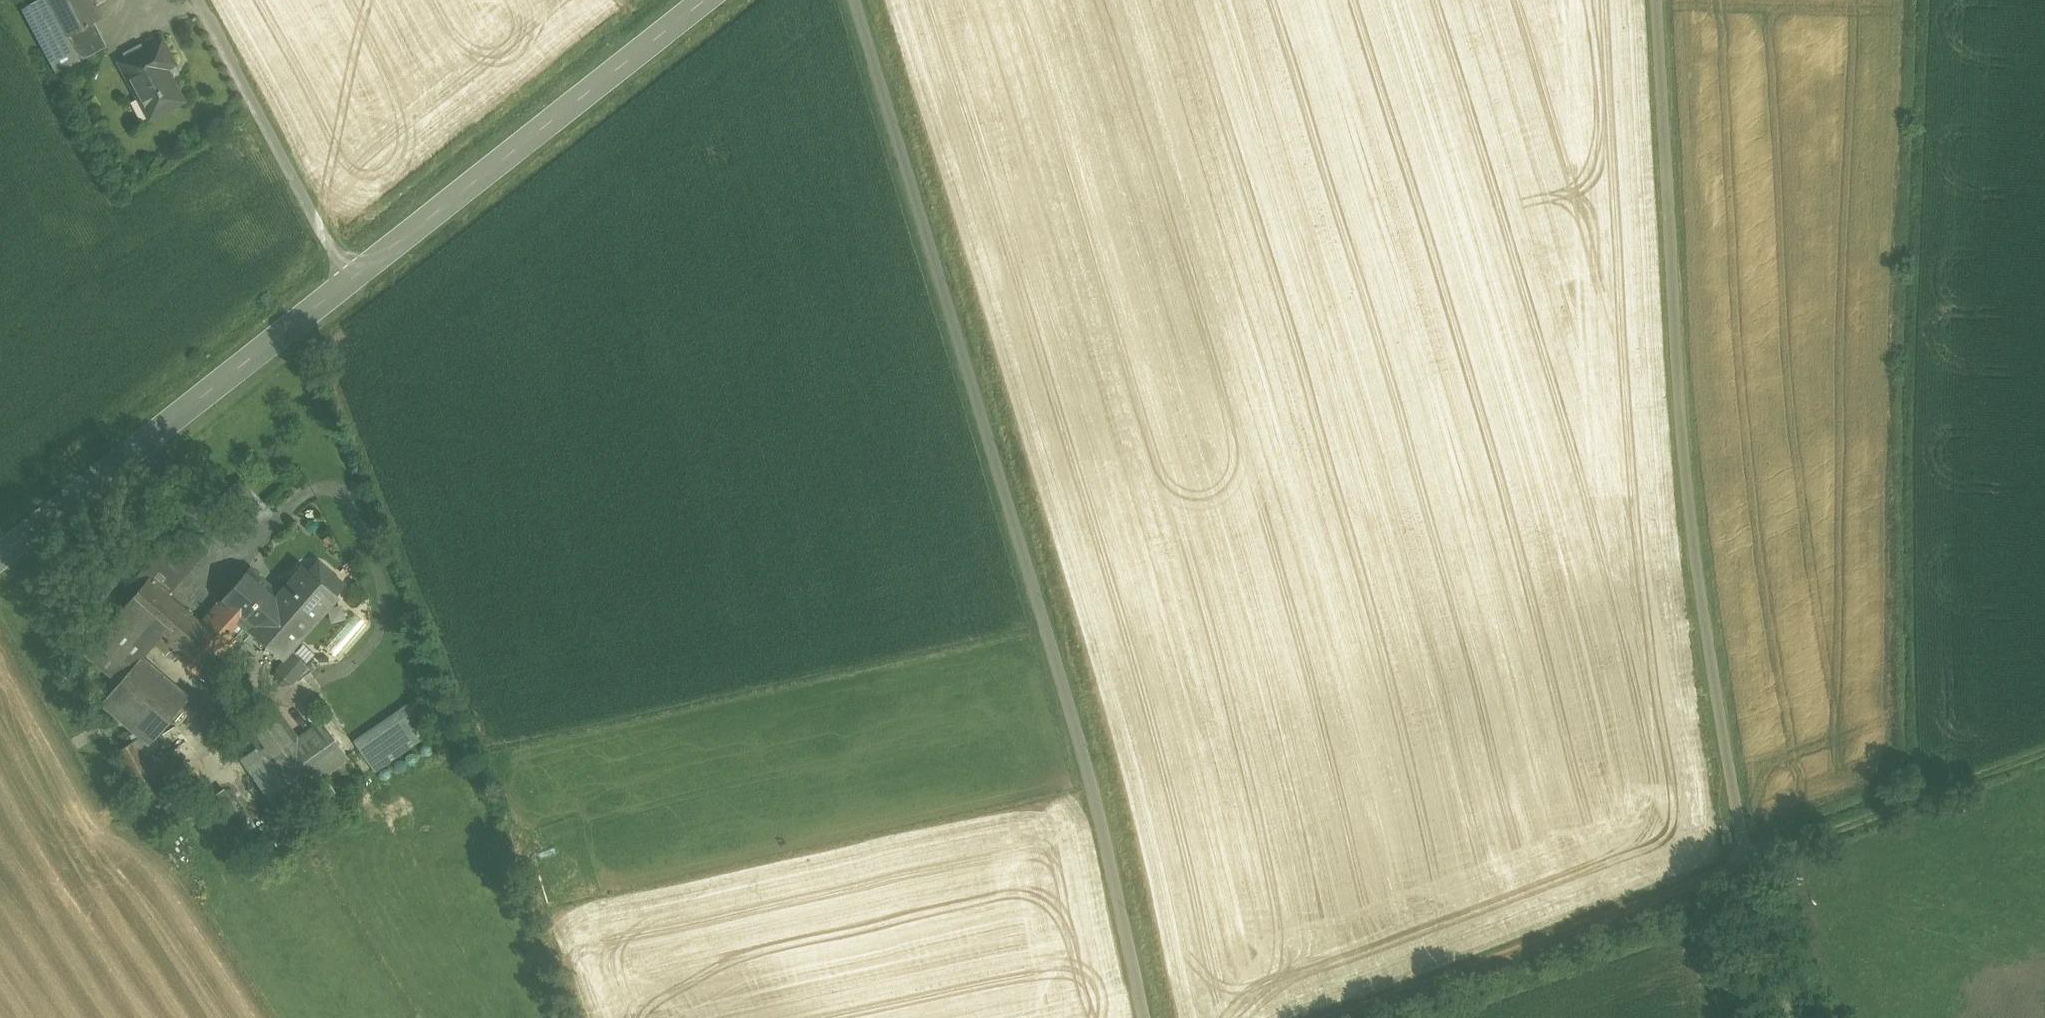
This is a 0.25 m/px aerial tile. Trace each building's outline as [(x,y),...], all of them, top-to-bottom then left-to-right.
[(26,7),(60,72),(105,48),(92,23),(99,19),(93,8),(106,1),(106,0),(40,0),(26,7)] [(162,40),(121,62),(151,119),(183,101),(166,69),(175,64),(162,40)] [(273,515),(241,480),(220,499),(252,534),(273,515)] [(279,596),(249,570),(200,625),(168,598),(207,553),(183,531),(133,586),(138,591),(86,651),(122,682),(144,657),(158,640),(202,678),(234,642),(237,645),(250,630),(279,596)] [(279,596),(250,630),(282,658),(336,596),(304,568),(279,596)] [(191,696),(144,657),(122,682),(103,704),(135,732),(150,744),(191,696)] [(308,658),(291,675),(299,683),(316,666),(308,658)] [(358,739),(380,771),(439,730),(417,698),(358,739)] [(322,724),(299,741),(273,705),(259,715),(251,704),(243,710),(245,713),(239,717),(265,752),(247,765),(276,806),(346,757),(322,724)] [(150,744),(135,732),(130,735),(135,742),(119,752),(145,798),(188,775),(171,751),(158,760),(148,745),(150,744)] [(250,818),(234,827),(247,849),(263,839),(250,818)]
